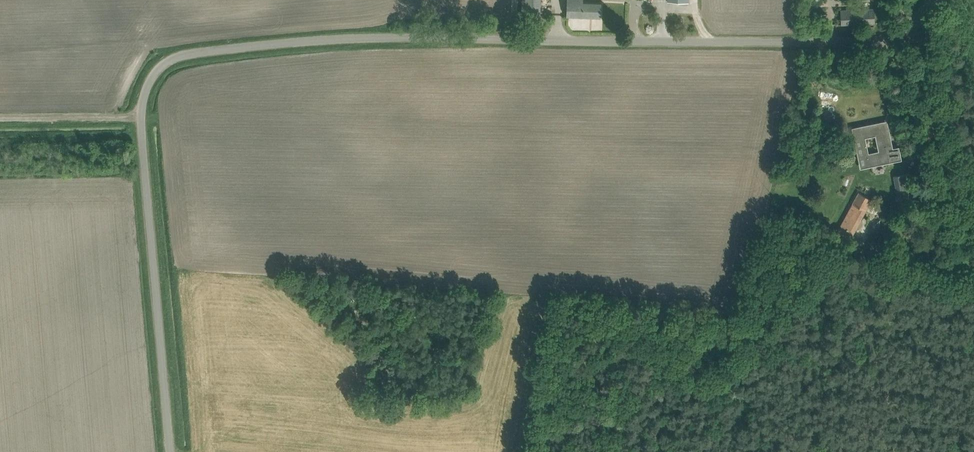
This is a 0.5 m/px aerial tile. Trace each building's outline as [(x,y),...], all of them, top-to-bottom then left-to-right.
[(522,14),(540,15),(541,0),(523,0),(522,14)] [(567,16),(601,17),(602,1),(583,1),(583,0),(568,0),(567,16)] [(874,8),(841,10),(841,24),(875,22),(874,8)] [(879,155),(864,159),(866,171),(891,164),(888,153),(886,153),(885,150),(892,149),(888,134),(885,134),(883,125),(852,133),(855,143),(875,138),(879,155)] [(914,198),(909,173),(894,176),(898,201),(906,200),(914,198)] [(857,205),(842,233),(851,238),(872,199),(859,192),(853,203),(857,205)]
